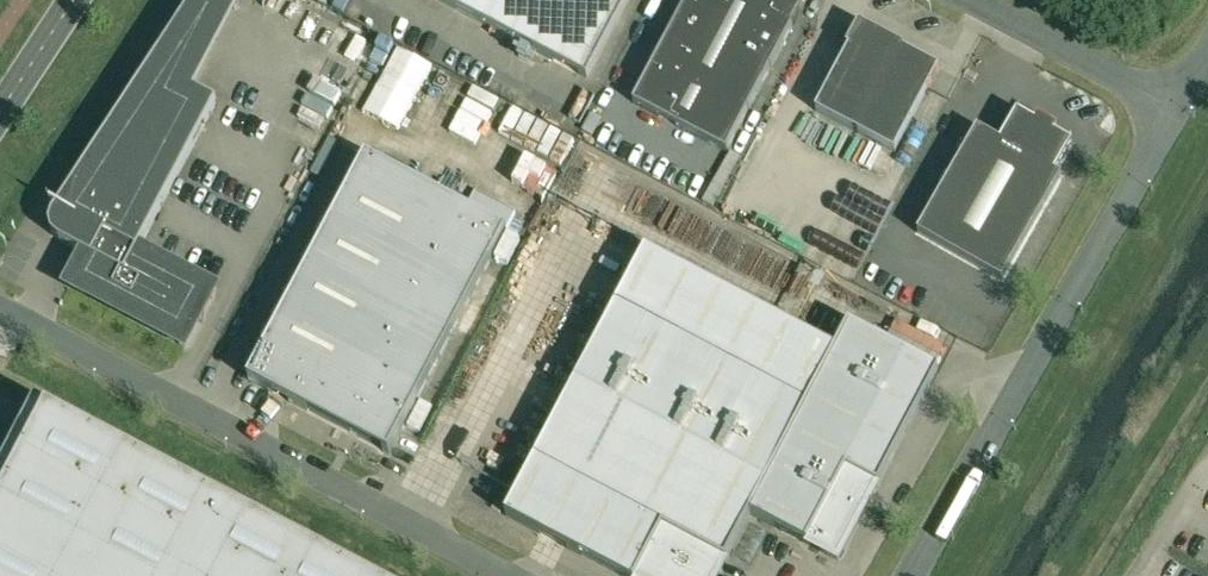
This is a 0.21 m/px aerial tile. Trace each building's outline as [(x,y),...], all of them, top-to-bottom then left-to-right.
[(587,78),(629,0),(439,0),(587,78)] [(726,152),(794,24),(790,21),(801,0),(688,0),(633,103),(726,152)] [(816,111),(894,153),(928,90),(939,68),(860,27),(849,48),(816,111)] [(217,102),(150,67),(57,209),(53,215),(50,224),(52,234),(59,240),(90,256),(85,267),(80,265),(69,285),(185,346),(215,290),(139,249),(217,102)] [(1056,173),(1073,143),(1054,133),(1055,131),(1037,120),(1036,123),(1017,112),(1000,142),(978,129),(918,233),(1002,281),(1062,177),(1056,173)] [(507,231),(468,210),(367,157),(249,380),(389,454),(507,231)] [(850,323),(836,349),(646,249),(506,515),(621,575),(718,575),(725,563),(751,515),(750,514),(850,323)] [(750,514),(751,515),(751,514),(810,545),(838,560),(876,488),(877,488),(939,370),(850,323),(750,514)] [(48,409),(0,500),(0,575),(365,575),(48,409)]
